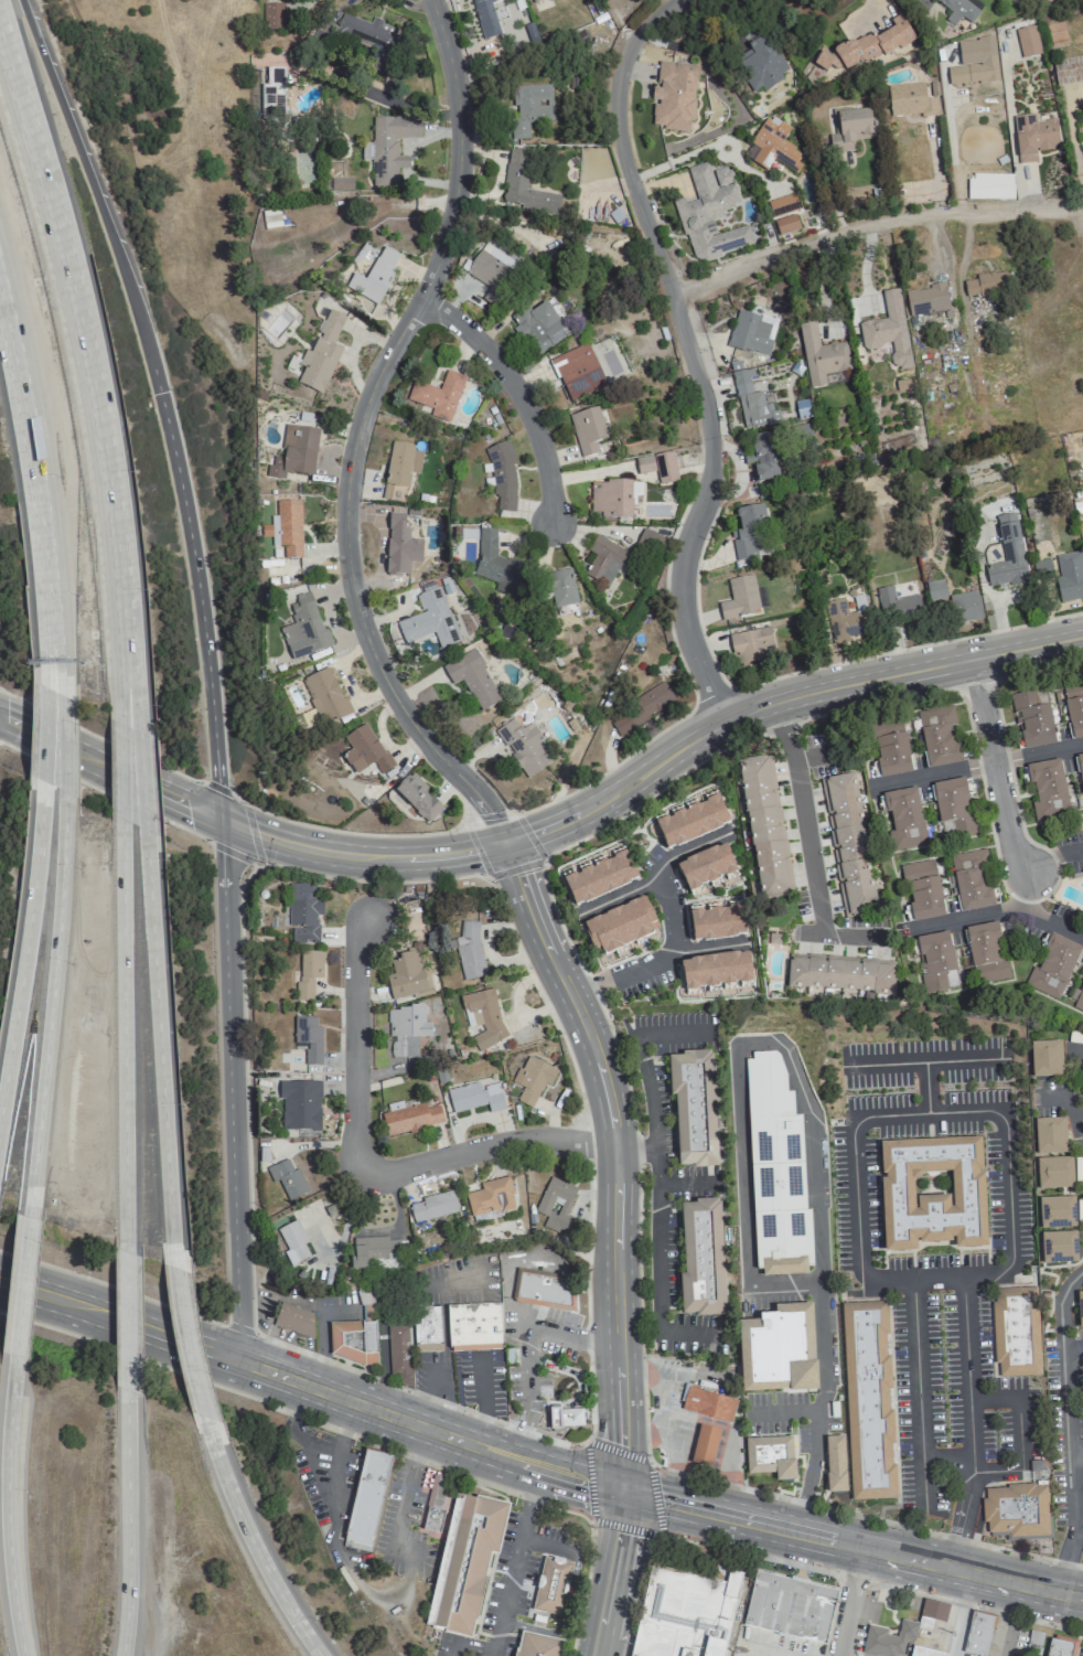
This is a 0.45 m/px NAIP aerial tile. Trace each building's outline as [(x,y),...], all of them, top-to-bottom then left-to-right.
[(500,35),(491,1),(495,0),(472,0),(482,40),(500,35)] [(642,8),(637,0),(619,0),(629,16),(642,8)] [(963,0),(964,0),(935,0),(934,1),(951,13),(945,21),(954,27),(961,17),(971,25),(980,12),(963,0)] [(284,30),(284,4),(263,4),(263,30),(284,30)] [(335,36),(378,51),(371,69),(388,75),(403,32),(371,21),(370,23),(342,14),(335,36)] [(913,44),(903,15),(890,20),(894,30),(874,37),(873,34),(832,49),(833,52),(814,58),(820,77),(913,44)] [(1022,59),(1041,54),(1035,26),(1015,30),(1022,59)] [(782,78),(780,74),(787,70),(766,37),(733,58),(756,95),(782,78)] [(999,82),(995,38),(958,42),(960,67),(947,68),(949,86),(999,82)] [(1082,81),(1082,55),(1052,61),(1057,87),(1082,81)] [(697,65),(660,62),(657,89),(652,89),(651,103),(653,103),(651,128),(691,131),(697,65)] [(284,68),(267,68),(267,84),(260,84),(260,128),(304,128),(304,119),(294,118),(294,108),(284,108),(284,68)] [(939,113),(937,98),(926,99),(924,83),(887,87),(890,119),(939,113)] [(510,87),(512,140),(529,140),(529,123),(552,122),(551,86),(510,87)] [(874,139),(872,108),(832,111),(834,135),(828,136),(830,153),(855,151),(854,141),(874,139)] [(1018,164),(1037,163),(1036,150),(1059,148),(1057,120),(1036,121),(1035,115),(1014,117),(1018,164)] [(772,160),(794,173),(804,155),(782,143),(790,129),(767,116),(750,145),(759,150),(752,163),(766,171),(772,160)] [(372,187),(397,187),(397,168),(410,168),(410,156),(398,156),(398,139),(421,139),(421,120),(373,119),(372,144),(362,144),(362,161),(372,161),(372,187)] [(560,195),(527,189),(530,166),(525,165),(527,152),(509,150),(501,205),(557,214),(560,195)] [(754,245),(749,225),(716,234),(712,220),(724,217),(722,209),(739,204),(730,168),(720,171),(725,187),(715,189),(708,163),(688,168),(697,201),(684,204),(683,198),(675,200),(691,262),(754,245)] [(1013,199),(1013,175),(967,175),(968,199),(1013,199)] [(352,178),(327,179),(327,190),(352,190),(352,178)] [(767,202),(772,218),(801,209),(795,193),(767,202)] [(800,229),(794,214),(774,221),(779,236),(800,229)] [(488,288),(481,300),(496,309),(520,266),(483,245),(466,276),(488,288)] [(365,282),(353,276),(345,290),(377,306),(401,258),(382,248),(365,282)] [(963,281),(965,298),(1008,292),(1006,272),(975,276),(976,280),(963,281)] [(949,311),(945,283),(929,285),(929,289),(906,292),(909,316),(949,311)] [(911,369),(900,290),(882,292),(886,319),(859,323),(862,350),(890,346),(894,371),(911,369)] [(573,334),(563,318),(558,322),(544,300),(512,321),(517,328),(515,329),(534,359),(573,334)] [(727,345),(767,356),(775,328),(760,323),(762,318),(737,311),(727,345)] [(344,318),(328,312),(311,355),(304,352),(299,367),(304,369),(297,386),(323,396),(340,350),(334,347),(344,318)] [(808,388),(826,386),(824,374),(850,371),(846,342),(819,346),(816,323),(799,326),(808,388)] [(550,361),(568,403),(606,386),(587,344),(550,361)] [(743,430),(778,423),(775,404),(764,406),(762,392),(752,393),(749,377),(754,376),(753,369),(733,372),(743,430)] [(449,423),(466,378),(446,370),(439,390),(414,381),(406,401),(432,411),(430,416),(449,423)] [(581,458),(598,453),(595,442),(607,439),(597,407),(568,416),(581,458)] [(313,476),(318,429),(286,425),(282,458),(274,457),(272,466),(268,466),(266,478),(284,480),(285,473),(313,476)] [(773,433),(750,436),(753,455),(743,457),(745,466),(751,465),(754,483),(780,479),(773,433)] [(382,500),(406,503),(410,472),(419,474),(422,452),(414,451),(415,445),(390,442),(382,500)] [(511,513),(515,446),(494,445),(490,511),(511,513)] [(635,459),(638,475),(657,472),(659,485),(678,482),(673,452),(635,459)] [(590,513),(600,514),(600,519),(632,519),(632,497),(640,497),(640,482),(591,482),(590,513)] [(302,558),(300,501),(276,501),(277,517),(270,517),(271,526),(262,526),(262,537),(271,537),(272,547),(284,547),(284,559),(302,558)] [(735,561),(756,558),(755,552),(762,550),(760,531),(768,530),(765,504),(735,509),(739,530),(732,531),(733,541),(732,541),(735,561)] [(422,540),(409,540),(409,529),(405,529),(405,514),(388,513),(387,575),(409,576),(410,562),(422,562),(422,540)] [(985,565),(989,588),(1027,582),(1015,513),(996,516),(1004,562),(985,565)] [(497,530),(479,529),(478,558),(473,576),(495,583),(495,592),(514,598),(525,564),(511,559),(505,559),(496,556),(497,530)] [(636,546),(660,555),(667,538),(642,529),(636,546)] [(609,588),(627,550),(595,536),(588,551),(596,554),(585,577),(609,588)] [(1080,551),(1055,556),(1059,577),(1055,579),(1060,603),(1082,598),(1082,567),(1080,551)] [(546,573),(551,608),(576,605),(571,569),(546,573)] [(718,603),(721,620),(760,613),(754,575),(727,579),(731,601),(718,603)] [(925,582),(931,612),(949,608),(952,623),(981,616),(976,591),(947,597),(943,579),(925,582)] [(895,598),(893,586),(876,589),(881,621),(921,615),(918,594),(895,598)] [(396,622),(403,644),(434,634),(439,649),(459,642),(441,587),(416,595),(422,614),(396,622)] [(285,647),(300,643),(304,656),(329,648),(312,594),(288,601),(295,625),(280,629),(285,647)] [(845,598),(823,602),(830,642),(871,635),(864,594),(853,596),(856,611),(848,613),(845,598)] [(774,659),(770,628),(730,633),(734,664),(774,659)] [(442,665),(451,685),(464,680),(478,712),(499,703),(476,650),(442,665)] [(350,714),(328,668),(304,679),(314,701),(308,703),(320,728),(350,714)] [(618,735),(675,703),(665,684),(607,716),(618,735)] [(1082,738),(1082,684),(1063,688),(1072,740),(1082,738)] [(1055,744),(1046,690),(1011,695),(1014,716),(1018,715),(1023,749),(1055,744)] [(918,712),(927,769),(960,763),(953,726),(956,725),(953,706),(918,712)] [(551,764),(539,745),(544,742),(532,722),(521,729),(514,718),(495,730),(525,779),(551,764)] [(344,737),(352,750),(342,756),(354,775),(373,763),(380,775),(394,767),(366,723),(344,737)] [(880,778),(912,773),(904,725),(896,726),(897,735),(873,739),(880,778)] [(758,899),(791,895),(774,756),(740,760),(758,899)] [(1028,764),(1033,803),(1031,803),(1034,822),(1069,817),(1062,760),(1028,764)] [(428,788),(411,772),(393,791),(429,824),(443,809),(424,791),(428,788)] [(820,779),(832,849),(844,918),(877,913),(854,773),(820,779)] [(933,784),(942,839),(976,834),(969,793),(972,793),(969,778),(933,784)] [(927,845),(916,788),(883,794),(891,831),(886,832),(890,852),(927,845)] [(729,825),(719,797),(655,820),(665,849),(729,825)] [(676,863),(686,891),(736,873),(726,845),(676,863)] [(995,906),(984,850),(950,856),(961,912),(995,906)] [(637,882),(627,853),(562,877),(573,906),(637,882)] [(912,922),(945,916),(935,859),(902,865),(912,922)] [(318,944),(319,915),(322,916),(323,900),(314,900),(314,885),(289,884),(289,912),(281,912),(280,927),(291,927),(291,943),(318,944)] [(583,921),(596,956),(659,931),(645,897),(583,921)] [(692,941),(745,937),(742,907),(689,911),(692,941)] [(462,981),(487,975),(475,920),(459,923),(462,938),(453,940),(462,981)] [(965,928),(975,984),(1010,978),(1000,922),(965,928)] [(915,937),(924,993),(959,988),(950,932),(915,937)] [(1081,947),(1050,934),(1036,968),(1032,966),(1023,986),(1059,1001),(1081,947)] [(391,999),(432,991),(428,973),(425,974),(418,941),(408,944),(409,950),(398,953),(399,959),(389,961),(392,973),(386,975),(391,999)] [(313,978),(323,978),(324,952),(299,952),(298,1001),(313,1001),(313,978)] [(748,952),(680,961),(684,991),(752,982),(748,952)] [(786,989),(893,993),(894,960),(788,955),(786,989)] [(1074,1010),(1082,1013),(1082,985),(1074,1010)] [(508,1037),(500,1022),(493,989),(459,996),(463,1012),(471,1010),(475,1028),(473,1037),(474,1043),(478,1052),(508,1037)] [(416,1037),(431,1037),(431,1022),(426,1022),(426,1007),(388,1008),(388,1037),(391,1037),(392,1058),(417,1058),(416,1037)] [(316,1018),(294,1017),(293,1047),(306,1047),(305,1066),(322,1066),(322,1027),(316,1027),(316,1018)] [(1062,1076),(1061,1041),(1030,1042),(1032,1078),(1062,1076)] [(746,1059),(755,1276),(809,1274),(803,1115),(793,1115),(792,1091),(784,1091),(782,1051),(751,1052),(752,1059),(746,1059)] [(678,1168),(717,1167),(712,1052),(668,1053),(670,1095),(675,1095),(678,1168)] [(557,1070),(525,1055),(513,1083),(522,1087),(516,1101),(532,1108),(544,1083),(550,1086),(557,1070)] [(282,1130),(320,1130),(321,1082),(279,1082),(279,1098),(283,1098),(282,1130)] [(505,1109),(498,1083),(479,1088),(478,1082),(447,1090),(452,1113),(487,1104),(489,1113),(505,1109)] [(387,1136),(443,1125),(439,1105),(426,1108),(425,1104),(382,1112),(387,1136)] [(1067,1154),(1065,1118),(1034,1119),(1036,1156),(1067,1154)] [(886,1142),(980,1139),(985,1246),(890,1250),(886,1142)] [(1037,1189),(1073,1188),(1072,1157),(1036,1159),(1037,1189)] [(298,1169),(292,1171),(287,1159),(266,1168),(272,1182),(278,1180),(287,1202),(308,1193),(298,1169)] [(507,1176),(480,1183),(481,1190),(465,1194),(471,1219),(515,1207),(507,1176)] [(536,1213),(547,1216),(543,1227),(572,1237),(578,1220),(566,1216),(577,1187),(548,1177),(536,1213)] [(408,1203),(414,1223),(458,1212),(453,1192),(408,1203)] [(1039,1198),(1040,1229),(1075,1228),(1074,1197),(1039,1198)] [(683,1274),(680,1274),(681,1316),(724,1314),(720,1200),(681,1201),(683,1274)] [(304,1243),(306,1242),(298,1220),(278,1227),(291,1264),(309,1258),(304,1243)] [(1041,1233),(1042,1264),(1077,1263),(1076,1232),(1041,1233)] [(353,1238),(354,1250),(350,1250),(351,1270),(408,1268),(407,1240),(388,1241),(388,1237),(353,1238)] [(516,1269),(511,1303),(572,1311),(577,1277),(516,1269)] [(1037,1287),(992,1289),(995,1377),(1040,1375),(1037,1287)] [(843,1304),(890,1302),(900,1498),(854,1503),(843,1304)] [(316,1313),(279,1304),(274,1328),(310,1337),(316,1313)] [(504,1345),(501,1304),(446,1306),(449,1350),(504,1345)] [(741,1393),(816,1390),(813,1304),(774,1305),(775,1313),(759,1314),(760,1320),(738,1321),(741,1393)] [(411,1308),(440,1305),(440,1351),(412,1351),(411,1308)] [(377,1361),(375,1322),(329,1323),(330,1362),(377,1361)] [(390,1386),(411,1385),(409,1326),(388,1326),(390,1386)] [(731,1423),(737,1398),(685,1385),(679,1409),(731,1423)] [(582,1409),(560,1409),(560,1407),(548,1408),(549,1430),(561,1429),(561,1427),(583,1425),(582,1409)] [(720,1430),(699,1425),(690,1463),(711,1468),(720,1430)] [(846,1492),(844,1436),(825,1437),(827,1493),(846,1492)] [(745,1439),(746,1474),(775,1473),(775,1481),(795,1480),(793,1437),(745,1439)] [(367,1453),(393,1459),(373,1545),(346,1539),(367,1453)] [(436,1475),(453,1479),(442,1532),(425,1528),(436,1475)] [(984,1487),(1049,1484),(1051,1539),(986,1543),(984,1487)] [(457,1496),(425,1625),(475,1637),(506,1508),(457,1496)] [(543,1557),(530,1611),(561,1617),(572,1563),(543,1557)] [(629,1655),(722,1655),(738,1584),(651,1564),(629,1655)] [(755,1570),(743,1624),(824,1644),(836,1590),(755,1570)] [(930,1619),(930,1620),(946,1622),(948,1603),(923,1600),(920,1618),(930,1619)] [(994,1616),(986,1655),(981,1655),(962,1652),(972,1611),(994,1616)] [(914,1641),(917,1623),(900,1619),(897,1637),(886,1635),(887,1629),(867,1625),(861,1653),(878,1655),(900,1655),(903,1639),(914,1641)] [(564,1642),(560,1655),(515,1655),(522,1632),(564,1642)] [(1044,1655),(1073,1655),(1076,1643),(1049,1636),(1044,1655)] [(913,1645),(910,1655),(944,1655),(945,1654),(913,1645)]
